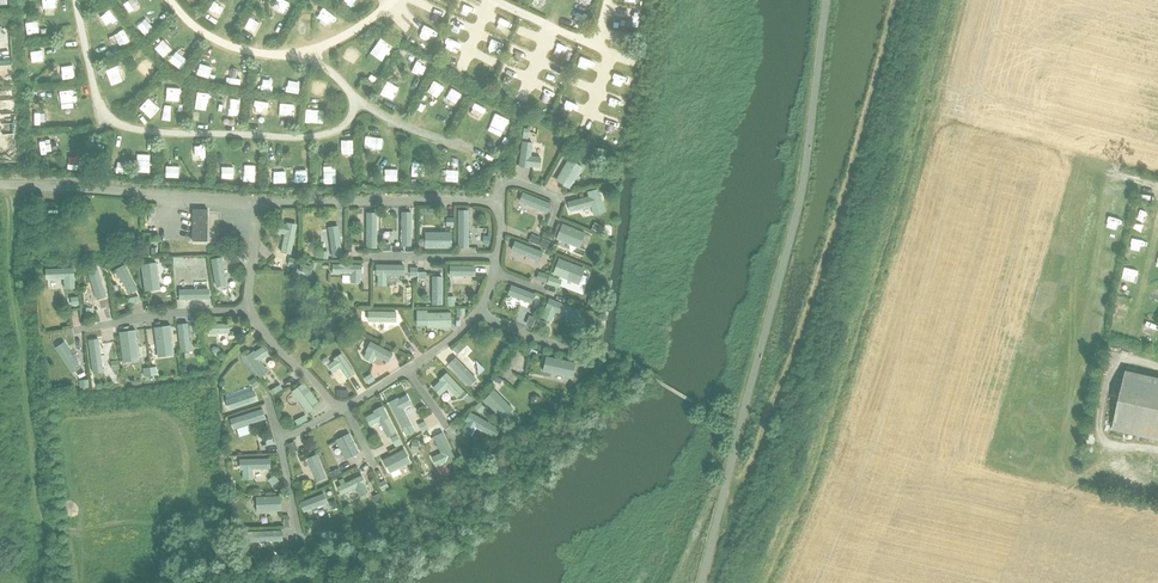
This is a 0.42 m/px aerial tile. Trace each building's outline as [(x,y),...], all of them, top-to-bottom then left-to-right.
[(523,142),(519,167),(530,168),(530,166),(540,167),(541,158),(531,157),(533,144),(523,142)] [(575,151),(570,160),(579,165),(584,156),(575,151)] [(568,159),(556,180),(571,188),(583,168),(579,165),(570,160),(568,159)] [(589,197),(568,202),(571,212),(592,207),(594,215),(604,212),(601,201),(598,190),(588,192),(589,197)] [(523,193),(519,203),(548,214),(552,205),(523,193)] [(206,244),(207,211),(192,211),(191,244),(206,244)] [(469,211),(459,211),(459,249),(469,249),(469,211)] [(412,213),(402,213),(402,247),(412,247),(412,213)] [(377,214),(367,214),(367,249),(377,249),(377,214)] [(277,224),(275,233),(285,235),(281,253),(291,255),(297,226),(287,224),(287,226),(277,224)] [(586,234),(562,225),(556,240),(580,250),(586,234)] [(339,227),(328,228),(332,258),(343,256),(339,227)] [(451,232),(426,232),(426,248),(451,249),(451,232)] [(532,235),(529,242),(538,246),(541,239),(532,235)] [(542,240),(540,246),(549,250),(552,243),(542,240)] [(544,253),(515,242),(511,251),(540,262),(544,253)] [(237,253),(229,254),(231,264),(239,263),(237,253)] [(170,255),(160,256),(162,266),(171,265),(170,255)] [(288,257),(287,265),(294,266),(296,258),(288,257)] [(221,258),(211,260),(216,288),(226,287),(221,258)] [(586,269),(559,260),(553,275),(580,285),(586,269)] [(156,263),(141,266),(145,292),(160,290),(156,263)] [(301,265),(299,271),(307,274),(310,268),(301,265)] [(125,266),(116,271),(129,296),(139,291),(125,266)] [(360,285),(360,267),(332,266),(332,276),(350,276),(350,285),(360,285)] [(474,267),(450,266),(450,277),(474,277),(474,267)] [(403,277),(403,267),(377,267),(377,288),(386,288),(386,277),(403,277)] [(97,269),(87,272),(97,301),(106,298),(97,269)] [(73,270),(45,271),(46,282),(63,281),(63,291),(74,290),(73,270)] [(539,273),(537,280),(546,283),(549,276),(539,273)] [(443,277),(433,277),(432,306),(443,306),(443,277)] [(551,278),(549,284),(558,287),(560,281),(551,278)] [(206,291),(206,284),(194,284),(194,291),(178,292),(178,302),(209,301),(208,291),(206,291)] [(535,295),(511,286),(508,296),(531,305),(535,295)] [(139,296),(128,298),(129,304),(140,301),(139,296)] [(100,310),(108,307),(106,300),(98,302),(100,310)] [(578,323),(582,314),(549,300),(541,320),(551,324),(555,314),(578,323)] [(427,310),(416,310),(416,325),(427,325),(427,313),(427,310)] [(397,313),(368,312),(368,323),(397,323),(397,313)] [(451,313),(427,313),(427,325),(427,329),(451,328),(451,313)] [(530,317),(526,326),(533,328),(536,319),(530,317)] [(538,320),(535,327),(545,330),(547,324),(538,320)] [(188,324),(178,325),(182,354),(191,353),(188,324)] [(229,324),(205,324),(205,334),(229,334),(229,324)] [(406,325),(402,327),(407,337),(411,335),(406,325)] [(170,326),(155,328),(158,359),(174,357),(170,326)] [(135,331),(120,333),(124,364),(139,362),(135,331)] [(102,374),(98,340),(90,341),(93,375),(102,374)] [(394,354),(372,342),(367,351),(368,352),(364,358),(373,363),(377,357),(389,363),(394,354)] [(458,343),(452,349),(457,354),(463,348),(458,343)] [(64,344),(56,348),(71,373),(79,369),(64,344)] [(215,347),(211,350),(215,356),(220,353),(215,347)] [(260,363),(268,358),(262,349),(254,354),(254,353),(245,358),(259,380),(267,374),(260,363)] [(354,376),(340,356),(333,361),(334,362),(326,367),(332,375),(339,370),(346,381),(354,376)] [(575,363),(546,357),(543,372),(572,378),(575,363)] [(455,358),(449,365),(471,386),(477,379),(455,358)] [(118,360),(111,361),(112,369),(119,368),(118,360)] [(157,366),(143,368),(145,376),(158,374),(157,366)] [(1157,439),(1157,378),(1125,370),(1112,429),(1157,439)] [(369,375),(364,379),(369,385),(373,382),(369,375)] [(460,397),(464,393),(446,375),(439,382),(440,383),(432,390),(440,398),(447,391),(456,400),(460,397)] [(495,376),(493,381),(502,386),(504,381),(495,376)] [(254,377),(248,381),(253,387),(258,383),(254,377)] [(304,383),(294,391),(310,412),(320,405),(304,383)] [(279,384),(268,390),(271,395),(282,389),(279,384)] [(494,390),(484,401),(503,419),(513,409),(494,390)] [(257,403),(254,392),(225,400),(228,411),(257,403)] [(464,393),(460,397),(467,404),(471,401),(464,393)] [(530,397),(530,402),(534,405),(539,403),(540,398),(535,395),(530,397)] [(398,402),(397,400),(388,405),(402,432),(411,428),(403,411),(411,407),(406,397),(398,402)] [(479,402),(473,407),(479,413),(484,408),(479,402)] [(265,420),(261,408),(231,418),(235,430),(265,420)] [(396,436),(382,408),(373,413),(374,415),(365,419),(370,429),(378,424),(387,440),(396,436)] [(305,413),(294,419),(297,424),(308,418),(305,413)] [(495,440),(500,431),(470,415),(465,423),(467,424),(462,433),(470,438),(475,429),(495,440)] [(424,421),(417,424),(421,431),(427,428),(424,421)] [(270,434),(264,436),(266,444),(272,442),(270,434)] [(349,434),(336,440),(345,460),(358,453),(349,434)] [(455,463),(442,435),(433,439),(441,456),(431,460),(436,469),(445,465),(446,467),(455,463)] [(398,436),(392,439),(397,448),(402,445),(398,436)] [(294,441),(287,444),(291,452),(298,450),(294,441)] [(405,451),(383,461),(390,475),(411,464),(405,451)] [(317,456),(308,459),(317,483),(326,479),(317,456)] [(269,471),(269,461),(240,462),(241,472),(242,472),(242,482),(252,482),(252,472),(269,471)] [(339,469),(329,474),(331,479),(342,474),(339,469)] [(274,476),(268,480),(273,487),(279,482),(274,476)] [(345,485),(342,480),(338,482),(340,487),(337,489),(341,497),(355,491),(359,499),(368,495),(364,487),(365,486),(361,478),(345,485)] [(385,480),(378,483),(382,490),(389,487),(385,480)] [(323,493),(302,502),(305,512),(327,503),(323,493)] [(380,494),(373,497),(376,505),(384,502),(380,494)] [(280,497),(256,498),(257,514),(281,512),(280,497)] [(282,532),(244,533),(245,544),(282,543),(282,532)] [(283,547),(279,554),(288,559),(292,552),(283,547)]
